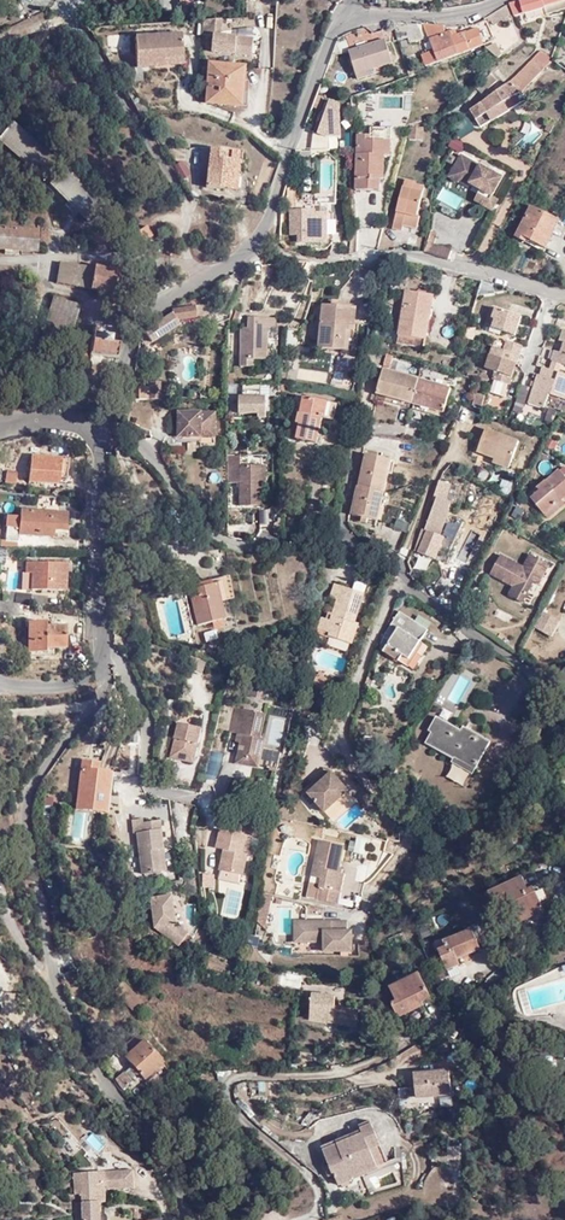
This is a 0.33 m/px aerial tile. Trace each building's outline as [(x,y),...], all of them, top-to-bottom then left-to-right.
[(518,4),(518,2),(508,5),(514,19),(543,10),(546,16),(564,10),(564,0),(530,0),(518,4)] [(509,16),(505,7),(485,19),(487,23),(489,22),(491,27),(500,21),(502,25),(506,23),(504,20),(509,16)] [(255,55),(256,37),(225,35),(227,17),(207,19),(206,34),(218,34),(216,51),(255,55)] [(548,20),(543,36),(557,41),(562,25),(548,20)] [(433,53),(437,64),(458,57),(450,40),(448,33),(444,35),(442,27),(422,24),(433,53)] [(454,31),(448,33),(450,40),(458,57),(483,47),(477,31),(462,36),(461,34),(456,36),(454,31)] [(181,34),(134,37),(136,67),(183,64),(181,34)] [(385,41),(376,44),(378,50),(388,47),(385,41)] [(501,53),(495,42),(484,48),(491,55),(496,56),(501,53)] [(348,53),(357,78),(375,72),(394,66),(388,47),(378,50),(376,44),(348,53)] [(549,58),(540,51),(511,82),(469,112),(474,121),(502,104),(519,94),(517,92),(549,58)] [(426,68),(437,64),(433,53),(422,56),(426,68)] [(219,61),(216,100),(225,103),(225,100),(247,101),(248,78),(253,78),(254,64),(219,61)] [(375,72),(357,78),(359,84),(377,77),(375,72)] [(495,82),(488,75),(473,89),(480,96),(495,82)] [(519,94),(502,104),(506,111),(523,101),(519,94)] [(320,138),(340,138),(340,101),(320,101),(320,138)] [(502,104),(474,121),(479,128),(490,122),(506,111),(502,104)] [(13,123),(0,138),(0,139),(39,176),(53,160),(13,123)] [(422,140),(422,128),(410,128),(410,140),(422,140)] [(367,137),(354,137),(353,182),(379,183),(382,183),(382,158),(389,158),(389,142),(368,142),(367,137)] [(205,188),(232,191),(233,179),(243,181),(244,172),(236,170),(240,154),(211,150),(205,188)] [(462,155),(449,177),(459,183),(460,181),(469,186),(471,184),(481,190),(493,196),(503,178),(462,155)] [(106,208),(65,170),(52,185),(92,222),(106,208)] [(240,193),(243,181),(233,179),(232,191),(240,193)] [(352,191),(352,193),(379,193),(379,183),(353,182),(352,190),(352,191)] [(405,182),(404,189),(424,195),(425,190),(415,188),(416,185),(405,182)] [(417,217),(424,195),(404,189),(392,230),(401,232),(403,226),(416,230),(419,218),(417,217)] [(493,196),(481,190),(475,201),(493,211),(499,201),(493,197),(493,196)] [(546,251),(552,238),(544,234),(552,220),(531,209),(514,239),(524,244),(526,240),(546,251)] [(325,246),(326,215),(313,215),(313,213),(290,213),(290,237),(298,237),(298,246),(325,246)] [(544,234),(552,238),(560,224),(552,220),(544,234)] [(0,228),(0,249),(39,252),(42,231),(0,228)] [(147,232),(138,238),(143,247),(153,242),(147,232)] [(424,254),(448,262),(451,252),(432,246),(434,239),(428,237),(424,254)] [(86,268),(63,263),(58,283),(115,294),(119,272),(97,269),(96,272),(86,268)] [(397,336),(424,340),(432,298),(404,293),(397,336)] [(174,311),(178,322),(213,315),(210,304),(204,306),(201,297),(174,311)] [(82,306),(54,298),(39,344),(66,354),(82,306)] [(327,306),(324,350),(354,352),(356,334),(361,334),(363,310),(327,306)] [(511,314),(511,311),(498,306),(491,325),(517,334),(524,316),(516,313),(515,316),(511,314)] [(139,334),(144,345),(179,327),(172,314),(143,328),(145,331),(139,334)] [(253,328),(262,328),(262,319),(253,318),(253,328)] [(245,328),(245,366),(259,368),(259,361),(271,361),(272,329),(278,329),(278,319),(262,319),(262,328),(253,328),(245,328)] [(93,336),(90,352),(116,356),(116,352),(119,331),(112,331),(94,328),(94,330),(84,329),(84,334),(93,336)] [(563,364),(564,364),(564,330),(560,340),(564,341),(561,352),(555,350),(551,359),(553,360),(563,364)] [(422,351),(424,340),(397,336),(395,342),(410,345),(413,349),(422,351)] [(514,363),(517,362),(523,344),(508,339),(503,349),(494,345),(485,368),(495,371),(492,379),(493,380),(495,380),(505,384),(507,385),(508,385),(514,369),(512,366),(514,363)] [(299,342),(291,341),(288,354),(297,355),(299,342)] [(89,360),(90,352),(81,351),(80,364),(88,365),(89,360)] [(561,369),(563,364),(553,360),(551,365),(561,369)] [(550,369),(544,367),(541,375),(539,374),(529,402),(544,408),(549,394),(564,399),(564,374),(560,372),(550,369)] [(388,374),(383,398),(445,410),(450,386),(388,374)] [(503,396),(507,385),(505,384),(495,380),(493,380),(489,392),(503,396)] [(149,381),(148,399),(160,400),(160,381),(149,381)] [(266,385),(248,385),(248,397),(245,396),(244,415),(264,415),(264,419),(271,419),(272,397),(266,397),(266,385)] [(482,395),(474,392),(469,404),(477,407),(482,395)] [(551,397),(549,404),(564,409),(564,401),(551,397)] [(338,423),(341,407),(305,400),(302,416),(307,417),(311,417),(310,425),(309,426),(307,443),(325,446),(330,421),(338,423)] [(216,413),(179,412),(179,437),(216,437),(216,413)] [(489,456),(505,462),(513,441),(481,428),(472,450),(489,457),(489,456)] [(374,454),(362,514),(385,519),(398,459),(374,454)] [(33,455),(30,480),(61,483),(62,478),(62,468),(69,469),(70,458),(33,455)] [(244,455),(231,455),(232,487),(245,486),(245,506),(270,506),(270,465),(244,465),(244,455)] [(502,468),(505,462),(489,456),(489,457),(487,461),(502,468)] [(562,502),(564,499),(564,480),(557,470),(536,490),(539,494),(531,501),(545,517),(562,502)] [(18,474),(8,473),(7,483),(18,484),(18,474)] [(448,486),(436,482),(431,501),(432,501),(422,530),(420,530),(413,552),(433,559),(441,538),(437,536),(431,534),(434,524),(448,486)] [(564,506),(562,502),(545,517),(548,521),(564,506)] [(21,510),(21,512),(21,515),(21,535),(55,536),(56,530),(68,530),(68,512),(57,511),(56,516),(43,516),(43,511),(21,510)] [(21,515),(21,512),(6,512),(5,551),(7,550),(20,551),(21,535),(21,515)] [(441,526),(434,524),(431,534),(437,536),(441,526)] [(538,584),(549,564),(529,553),(522,566),(499,553),(489,573),(511,585),(506,594),(521,602),(533,581),(538,584)] [(68,565),(27,564),(27,574),(33,574),(33,589),(68,590),(68,565)] [(214,585),(210,586),(210,587),(195,590),(194,587),(190,574),(178,577),(184,594),(190,592),(200,627),(225,619),(220,603),(214,585)] [(366,593),(369,584),(358,580),(354,589),(366,593)] [(229,581),(214,585),(220,603),(235,598),(229,581)] [(335,612),(329,610),(325,608),(318,628),(331,633),(329,637),(351,644),(359,623),(355,621),(366,593),(354,589),(336,582),(332,595),(339,598),(337,604),(335,612)] [(0,602),(0,616),(19,618),(20,605),(0,602)] [(332,602),(329,610),(335,612),(337,604),(332,602)] [(553,636),(559,619),(540,613),(534,630),(553,636)] [(388,651),(410,664),(427,632),(397,615),(385,638),(378,654),(384,657),(388,651)] [(39,648),(39,626),(47,626),(47,621),(29,621),(29,653),(48,653),(47,648),(39,648)] [(39,626),(39,648),(47,648),(67,648),(67,626),(47,626),(39,626)] [(203,632),(205,641),(218,638),(216,630),(203,632)] [(319,678),(315,687),(314,689),(325,694),(333,675),(322,671),(319,678)] [(310,685),(315,687),(319,678),(314,675),(310,685)] [(229,732),(238,734),(244,709),(235,707),(229,732)] [(266,714),(244,709),(238,734),(236,742),(241,743),(236,764),(259,769),(266,739),(261,738),(266,714)] [(457,763),(477,773),(494,742),(475,731),(472,735),(440,718),(432,732),(436,734),(431,745),(458,760),(457,763)] [(202,726),(178,720),(170,754),(194,760),(202,726)] [(84,758),(83,767),(99,768),(100,760),(84,758)] [(99,768),(83,767),(82,766),(78,807),(106,810),(111,770),(99,768)] [(333,767),(309,789),(326,808),(349,786),(333,767)] [(86,844),(91,816),(76,813),(71,841),(86,844)] [(256,822),(235,817),(232,829),(221,826),(217,845),(225,847),(220,868),(244,874),(249,853),(244,852),(248,834),(252,835),(256,822)] [(138,832),(142,874),(167,871),(165,850),(161,820),(143,822),(145,831),(138,832)] [(344,841),(319,835),(311,873),(322,875),(317,896),(336,900),(344,869),(338,868),(344,841)] [(522,870),(489,885),(496,900),(509,894),(519,914),(544,902),(533,880),(528,883),(522,870)] [(202,887),(215,887),(214,874),(202,874),(202,887)] [(173,896),(152,899),(157,928),(180,946),(189,934),(177,926),(173,896)] [(265,896),(261,915),(271,917),(275,898),(265,896)] [(347,921),(295,921),(295,942),(324,942),(324,951),(352,951),(353,931),(347,931),(347,921)] [(447,941),(439,944),(449,965),(462,959),(459,953),(482,943),(473,922),(445,934),(447,941)] [(437,938),(439,944),(447,941),(445,934),(437,938)] [(392,997),(399,1014),(426,1001),(425,996),(433,992),(420,967),(390,980),(397,994),(392,997)] [(358,1008),(340,1007),(334,1006),(334,1001),(334,994),(312,992),(311,1017),(356,1021),(358,1008)] [(122,1049),(127,1054),(144,1039),(139,1034),(122,1049)] [(164,1062),(144,1039),(127,1054),(146,1077),(164,1062)] [(168,1066),(164,1062),(146,1077),(149,1081),(168,1066)] [(453,1069),(417,1073),(419,1097),(455,1094),(453,1069)] [(125,1072),(118,1078),(124,1087),(132,1080),(125,1072)] [(336,1167),(334,1168),(339,1179),(354,1175),(354,1172),(379,1161),(373,1144),(379,1142),(383,1140),(374,1119),(362,1123),(364,1127),(366,1132),(324,1148),(329,1162),(334,1161),(336,1167)] [(323,1144),(324,1148),(366,1132),(364,1127),(323,1144)] [(98,1154),(106,1147),(93,1132),(85,1140),(98,1154)] [(386,1158),(379,1142),(373,1144),(379,1161),(386,1158)] [(329,1170),(334,1168),(336,1167),(334,1161),(329,1162),(327,1163),(329,1170)] [(135,1169),(101,1171),(102,1178),(107,1178),(107,1189),(136,1188),(135,1169)] [(103,1216),(102,1201),(102,1178),(92,1178),(92,1171),(78,1171),(79,1180),(74,1180),(75,1190),(80,1191),(80,1198),(75,1198),(76,1217),(88,1216),(103,1216)]
